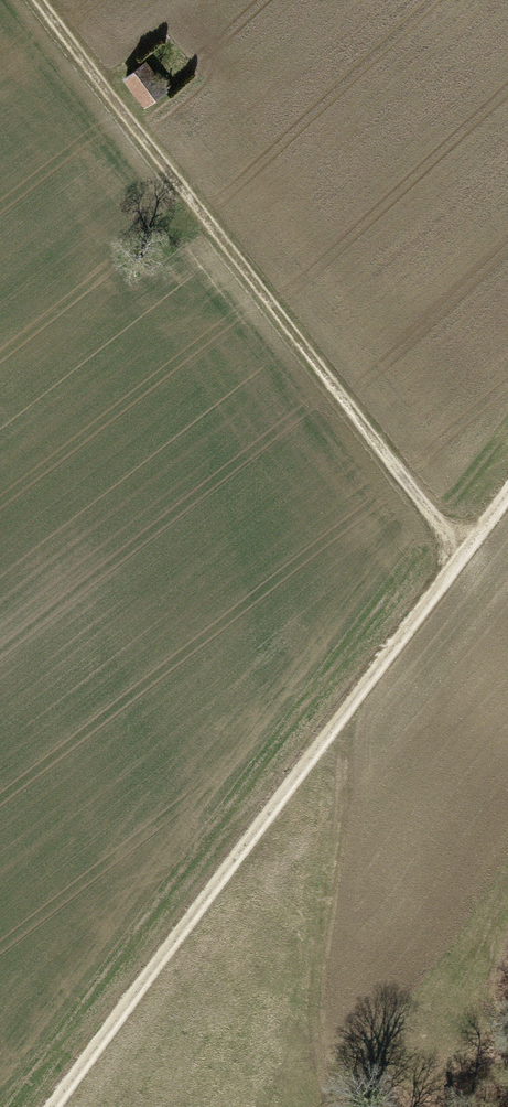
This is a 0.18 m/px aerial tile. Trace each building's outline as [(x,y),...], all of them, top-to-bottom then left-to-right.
[(153,56),(129,76),(154,107),(179,86),(153,56)]
